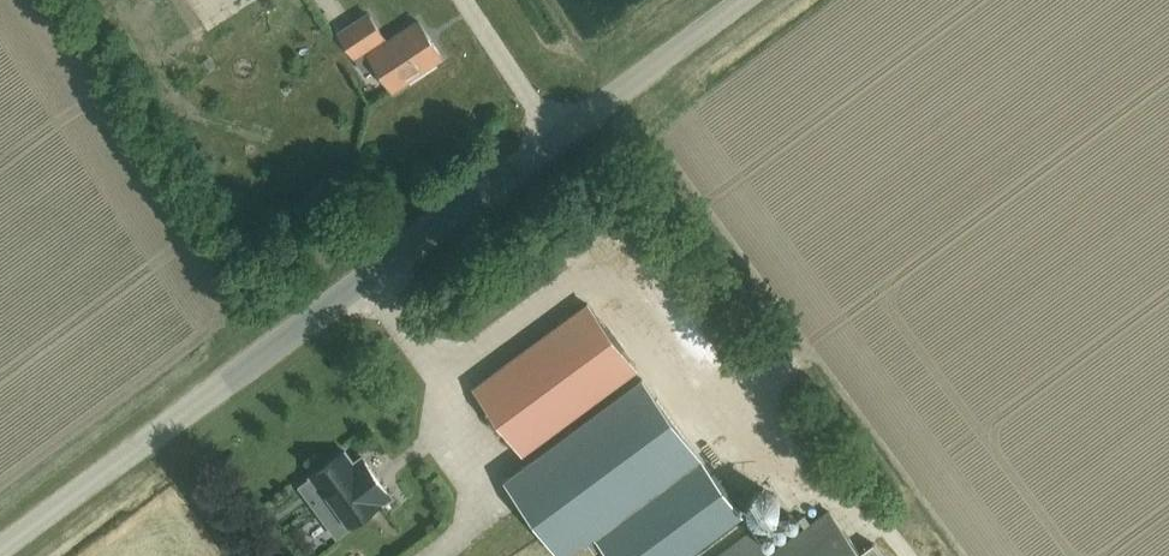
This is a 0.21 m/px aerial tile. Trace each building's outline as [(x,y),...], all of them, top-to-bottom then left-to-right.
[(392,90),(442,57),(417,20),(385,41),(367,13),(338,32),(355,56),(365,49),(392,90)] [(602,67),(615,50),(605,42),(591,59),(602,67)] [(586,303),(553,328),(473,387),(522,453),(636,370),(586,303)] [(702,461),(642,379),(505,479),(562,555),(564,555),(594,534),(597,538),(702,461)] [(311,478),(301,486),(315,505),(325,498),(347,527),(390,496),(362,458),(354,464),(344,451),(310,476),(311,478)] [(702,461),(597,538),(611,555),(685,555),(741,515),(702,461)] [(766,491),(763,491),(761,491),(758,492),(756,492),(754,494),(752,495),(751,497),(749,499),(748,501),(747,503),(747,506),(747,508),(747,511),(748,513),(749,515),(750,517),(752,519),(754,521),(756,522),(758,523),(761,523),(763,523),(766,523),(768,523),(770,522),(772,521),(774,519),(776,517),(777,515),(778,513),(779,511),(779,508),(779,506),(779,504),(778,501),(777,499),(776,497),(774,495),(772,494),(770,492),(768,492),(766,491)] [(770,555),(861,555),(829,512),(770,555)]
